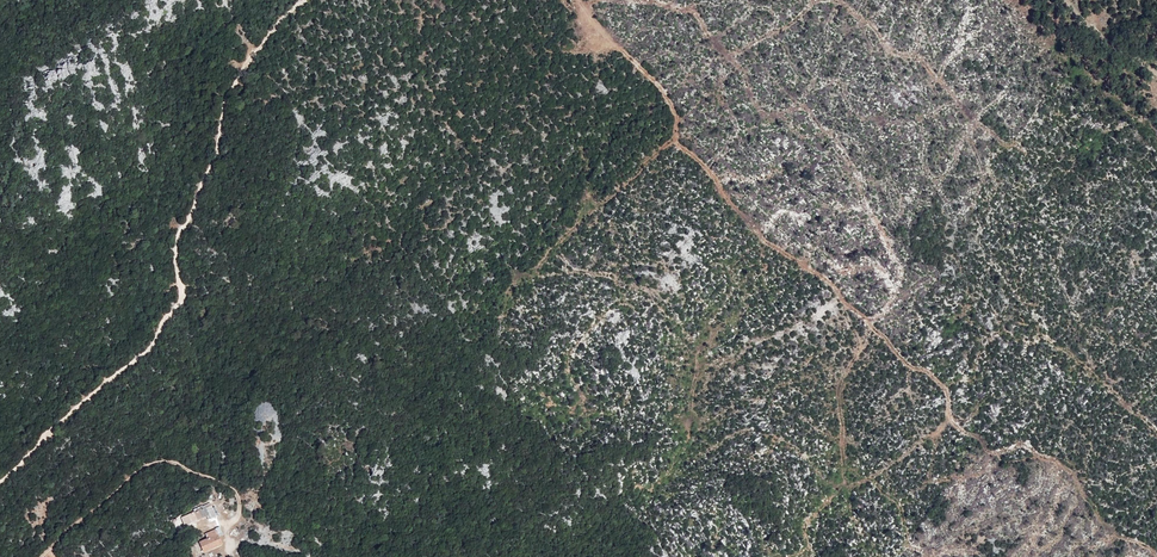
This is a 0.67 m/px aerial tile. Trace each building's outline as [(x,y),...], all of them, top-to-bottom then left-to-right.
[(213,502),(181,514),(186,525),(218,514),(213,502)] [(227,545),(222,527),(195,541),(198,555),(227,545)]
